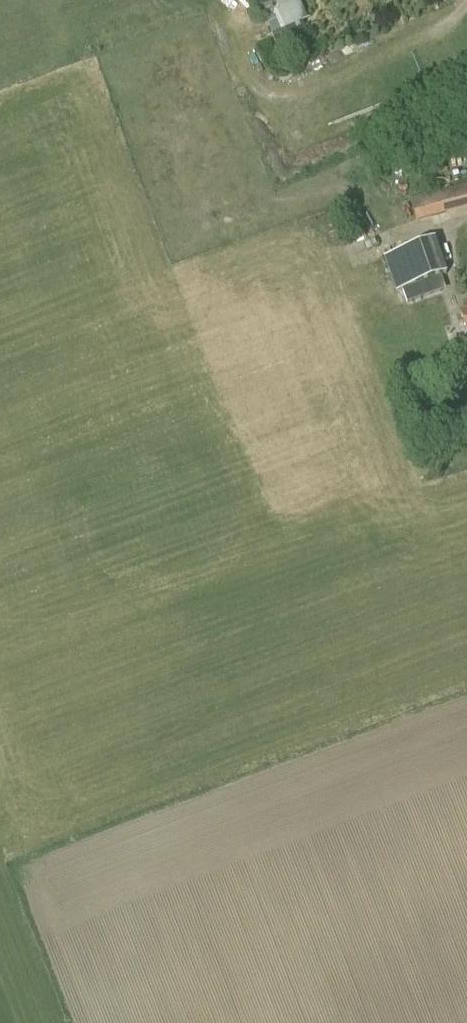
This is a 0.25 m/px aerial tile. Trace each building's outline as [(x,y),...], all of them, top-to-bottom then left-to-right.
[(272,35),(307,20),(299,0),(272,0),(259,5),(272,35)] [(466,209),(466,184),(410,199),(416,223),(466,209)] [(435,239),(422,244),(383,257),(395,292),(402,290),(441,276),(448,274),(435,239)]
